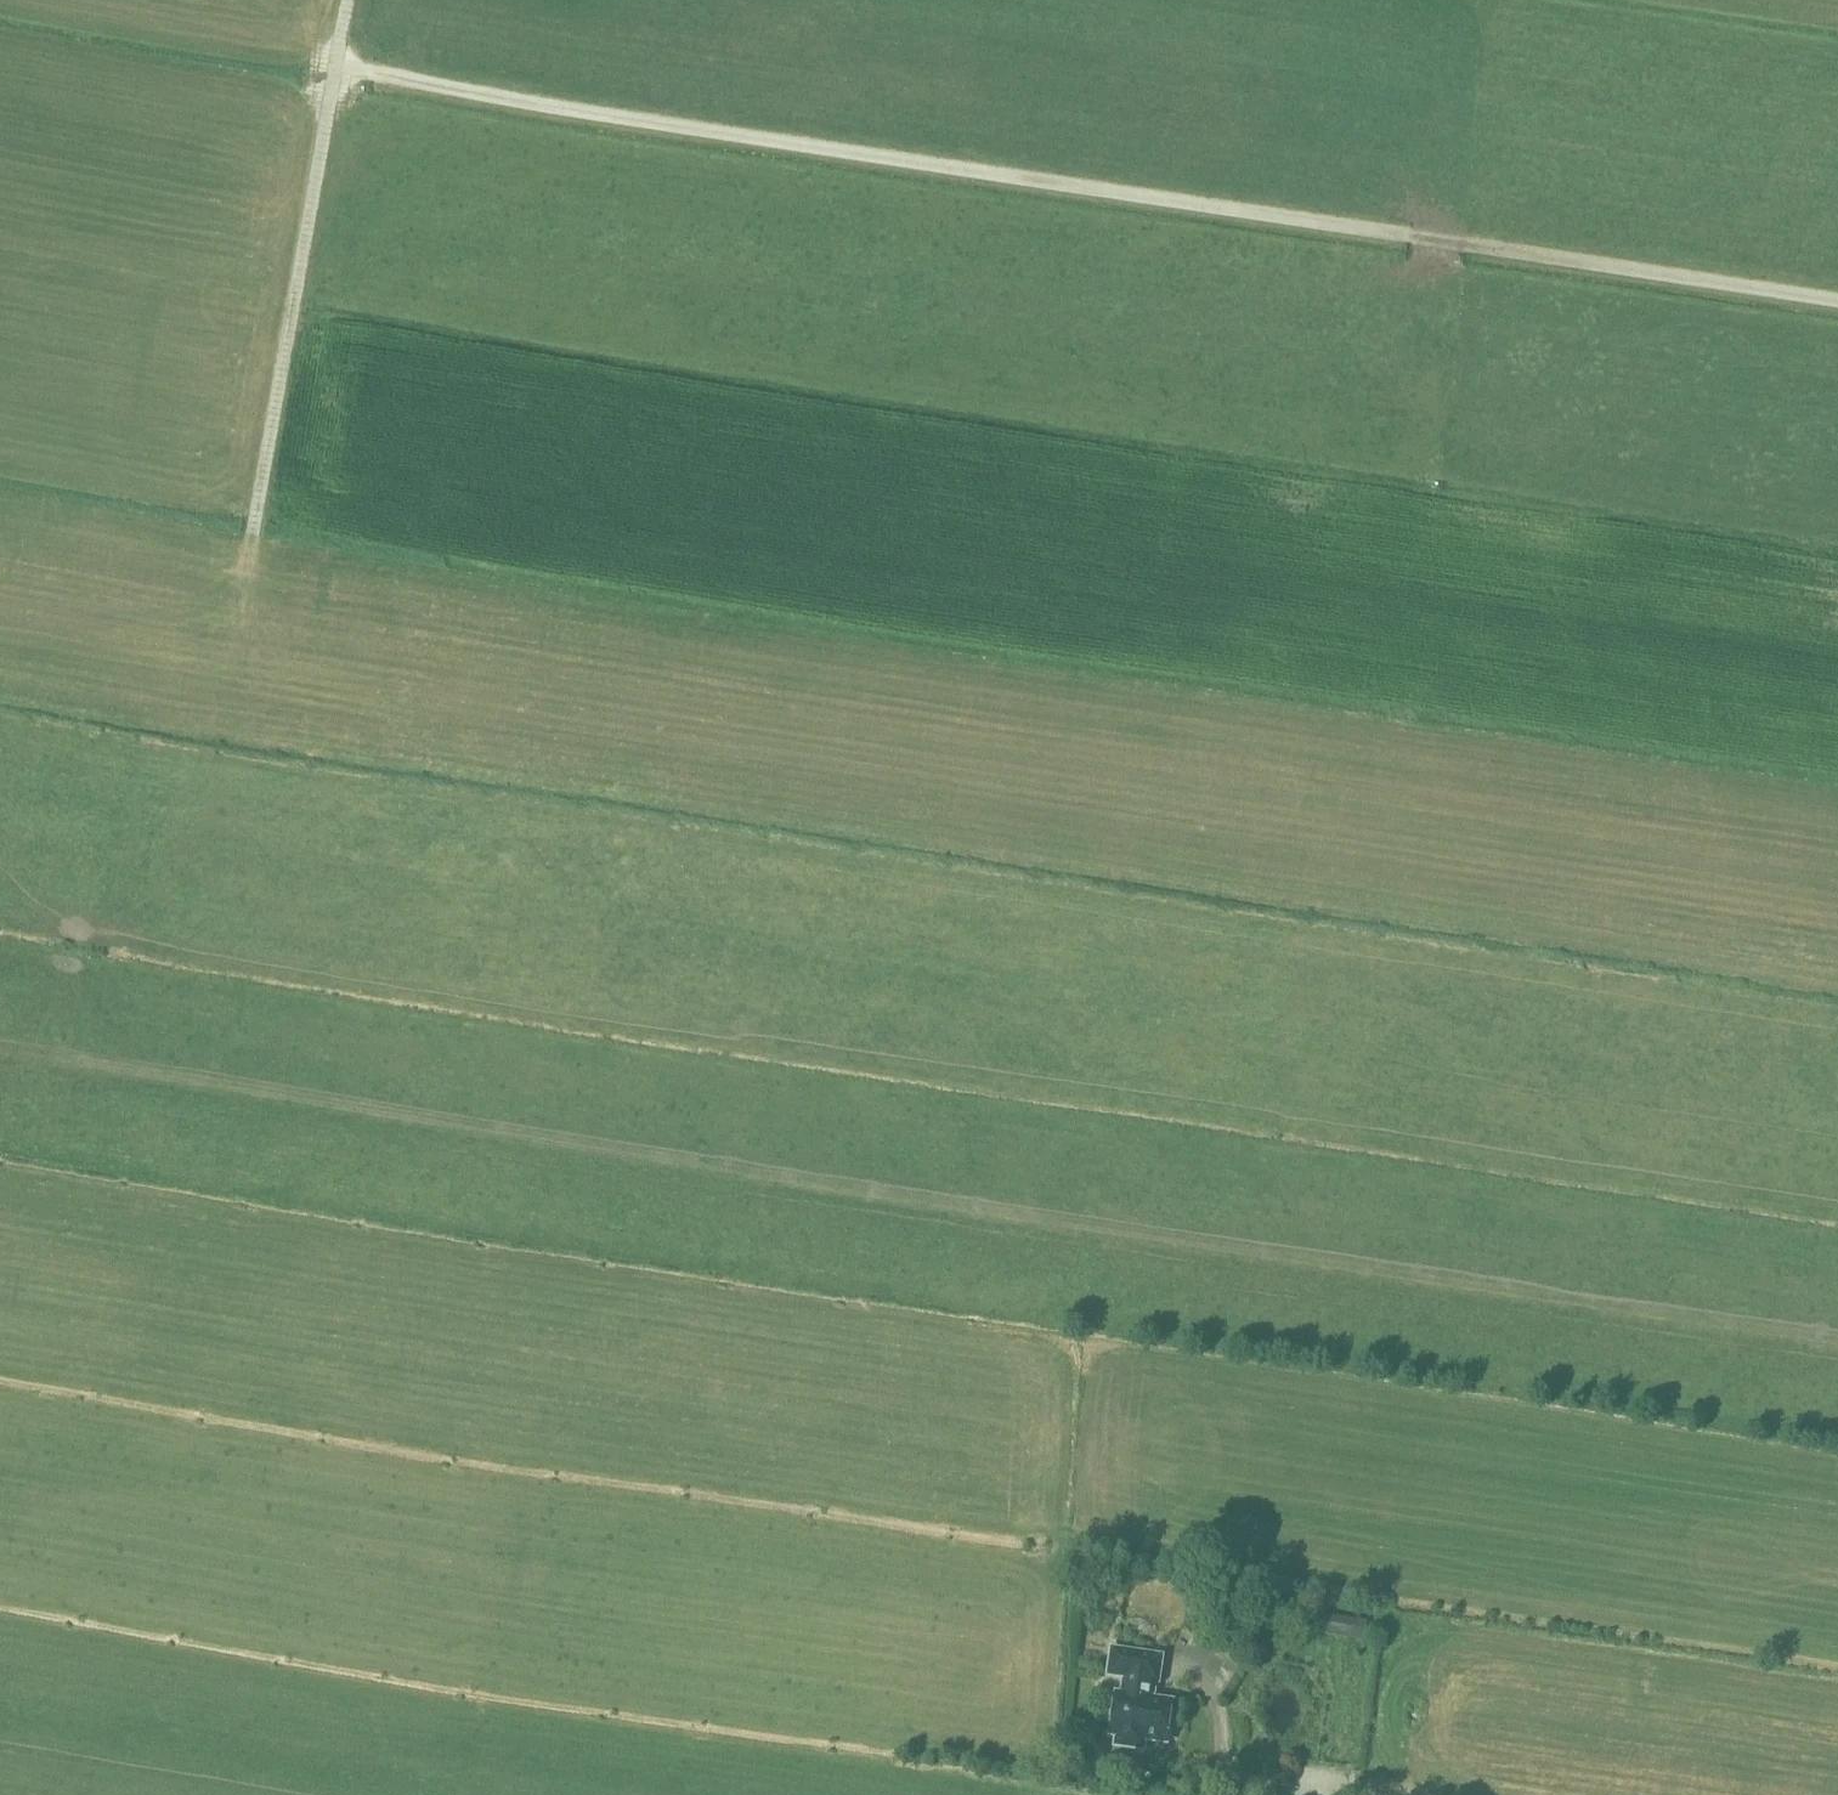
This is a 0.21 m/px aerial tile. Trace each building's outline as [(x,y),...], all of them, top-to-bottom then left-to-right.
[(1321,1613),(1317,1632),(1363,1640),(1366,1621),(1321,1613)] [(1171,1735),(1173,1726),(1169,1722),(1172,1700),(1152,1697),(1155,1679),(1158,1680),(1162,1656),(1113,1649),(1110,1673),(1126,1675),(1123,1693),(1118,1692),(1112,1732),(1118,1733),(1117,1743),(1144,1747),(1145,1737),(1167,1740),(1167,1738),(1171,1735)]
